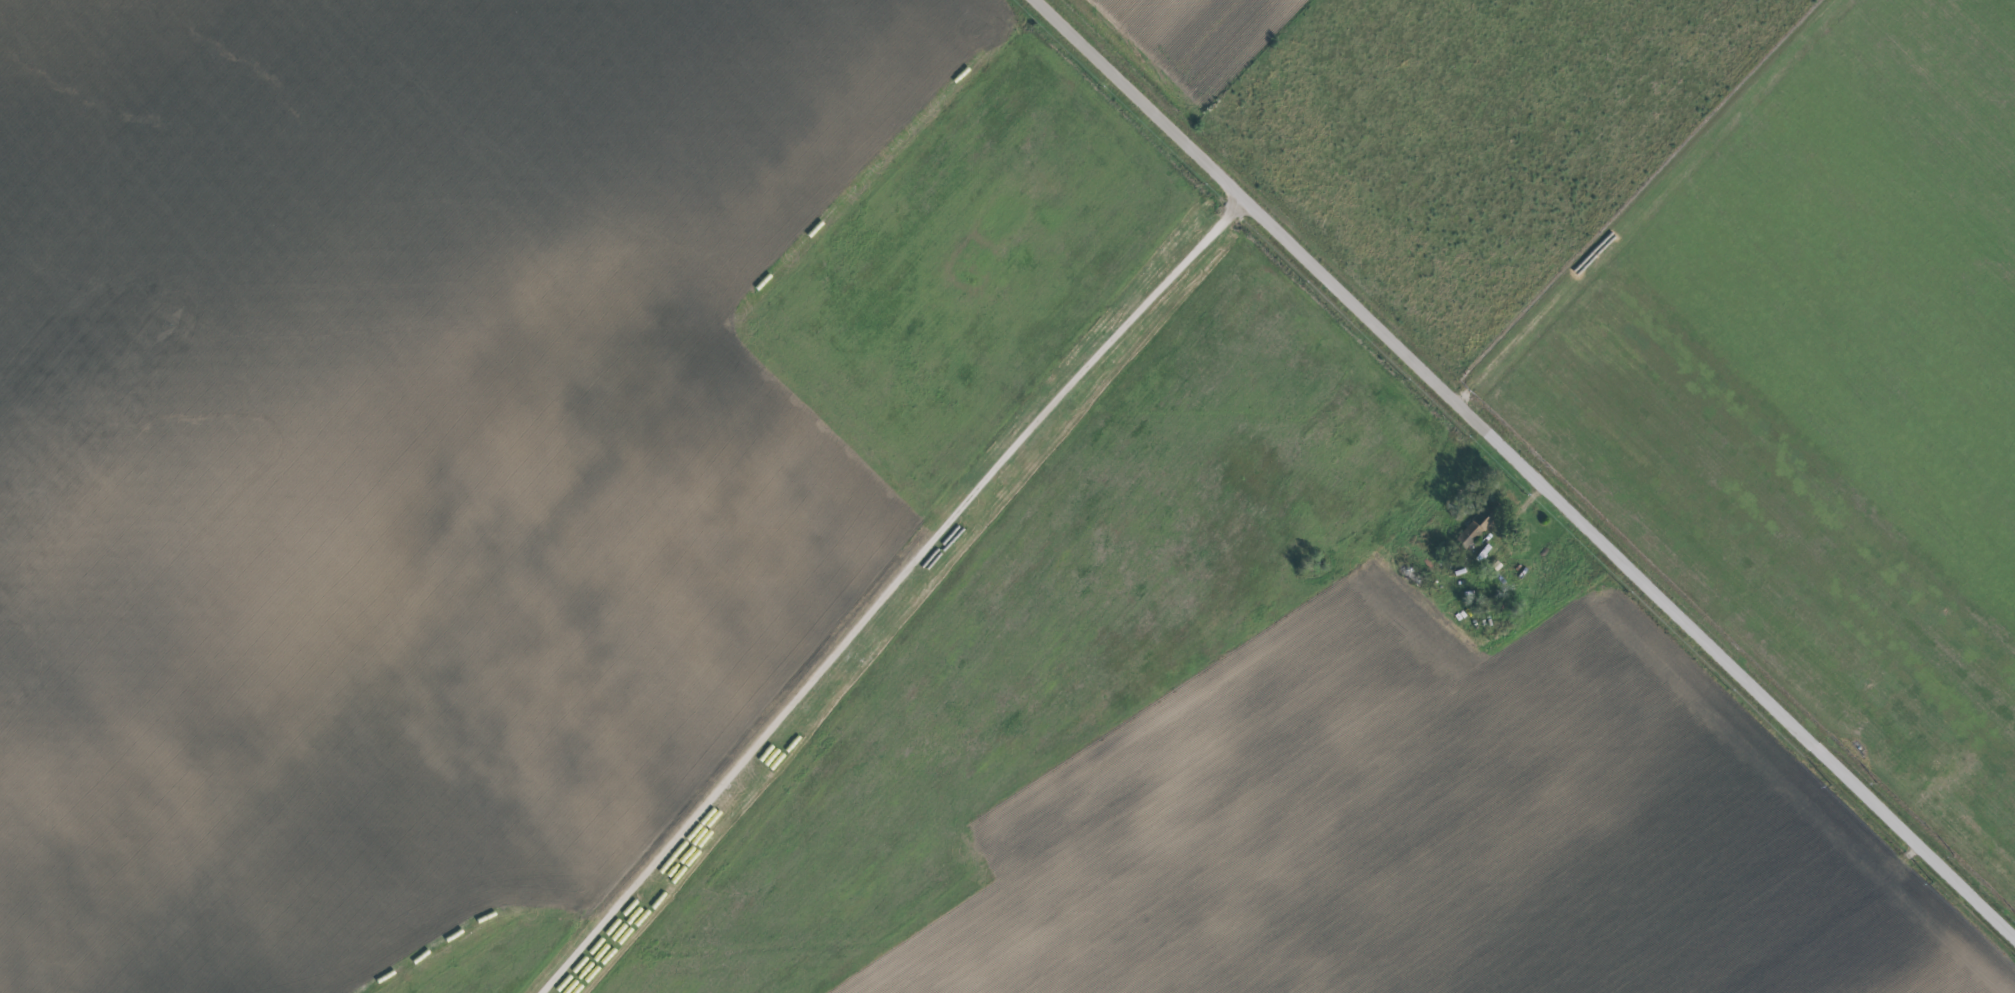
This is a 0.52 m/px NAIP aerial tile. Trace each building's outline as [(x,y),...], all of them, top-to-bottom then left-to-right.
[(1493,515),(1480,507),(1465,532),(1478,540),(1493,515)]
